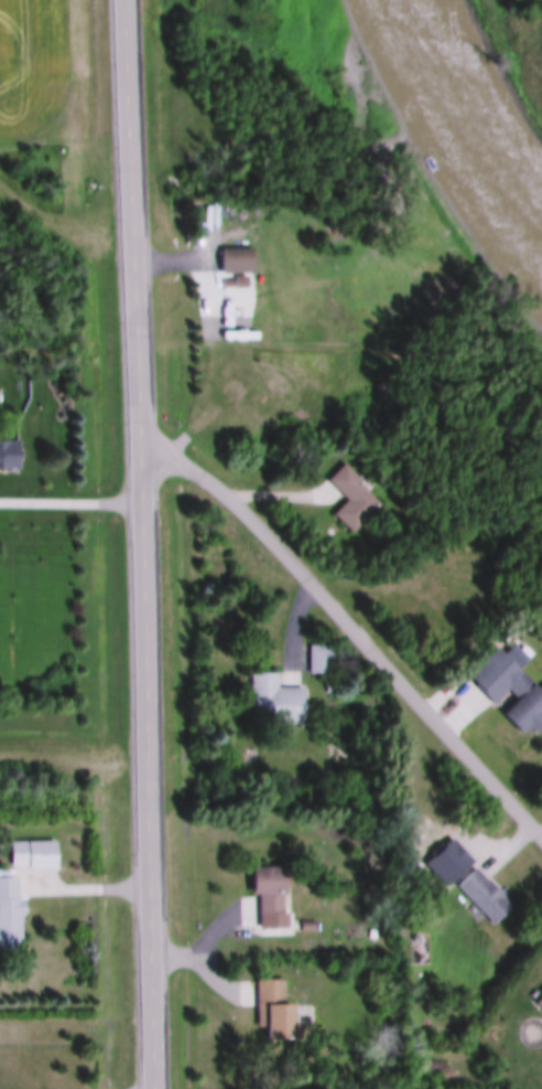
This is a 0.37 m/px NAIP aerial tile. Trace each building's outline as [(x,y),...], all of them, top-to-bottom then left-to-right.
[(218,245),(248,245),(249,269),(219,270),(218,245)] [(251,369),(251,362),(246,356),(238,356),(234,362),(234,369),(238,374),(246,374),(251,369)] [(13,469),(0,469),(0,438),(14,438),(13,469)] [(330,512),(344,498),(324,478),(340,461),(357,478),(354,480),(377,503),(349,531),(330,512)] [(530,655),(520,665),(507,650),(517,641),(530,655)] [(306,643),(329,643),(328,671),(305,671),(306,643)] [(540,690),(541,688),(541,722),(531,732),(525,726),(519,732),(501,712),(517,697),(508,687),(492,702),(468,673),(501,644),(540,690)] [(267,708),(247,708),(247,670),(273,670),(273,685),(300,685),(299,722),(265,722),(267,708)] [(7,841),(52,840),(53,867),(23,867),(23,864),(8,865),(7,841)] [(283,910),(284,926),(257,926),(256,892),(249,892),(248,866),(280,865),(281,892),(278,892),(278,910),(283,910)] [(501,896),(500,897),(508,905),(490,921),(454,884),(471,867),(483,878),(484,877),(501,896)] [(15,950),(0,950),(0,875),(13,875),(14,897),(17,896),(17,898),(20,898),(20,914),(18,914),(18,937),(14,937),(15,950)] [(280,1001),(288,1001),(289,1018),(296,1018),(297,1036),(262,1037),(261,1006),(253,1006),(252,976),(279,976),(280,1001)] [(532,1000),(541,990),(541,1010),(532,1000)]
